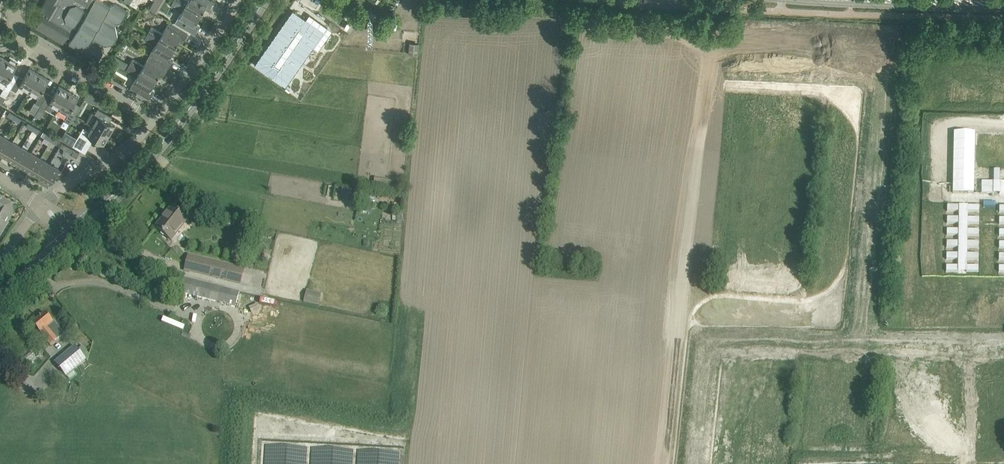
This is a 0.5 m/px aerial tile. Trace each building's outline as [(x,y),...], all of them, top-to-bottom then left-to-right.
[(102,53),(103,52),(101,47),(103,44),(105,44),(113,42),(118,35),(115,26),(114,25),(116,22),(121,21),(122,20),(127,11),(114,4),(111,5),(110,6),(99,0),(46,0),(39,11),(44,13),(36,27),(63,42),(67,36),(72,38),(69,43),(80,50),(82,46),(85,48),(84,51),(85,55),(97,62),(102,53)] [(175,0),(173,0),(170,5),(181,12),(175,22),(186,28),(195,33),(200,25),(196,22),(200,15),(175,0)] [(200,15),(204,8),(209,9),(214,1),(212,0),(175,0),(200,15)] [(293,10),(255,64),(286,86),(313,46),(324,32),(306,19),(293,10)] [(151,26),(148,32),(174,48),(178,41),(183,42),(188,34),(168,23),(162,33),(151,26)] [(174,48),(148,32),(144,38),(155,45),(149,55),(169,66),(173,58),(170,55),(174,48)] [(169,66),(149,55),(143,65),(132,58),(130,62),(129,64),(155,80),(159,73),(164,74),(169,66)] [(115,56),(112,61),(123,68),(126,63),(115,56)] [(4,88),(0,94),(0,102),(2,103),(6,97),(11,88),(14,82),(9,79),(17,66),(15,65),(15,63),(10,59),(8,61),(7,60),(0,72),(0,86),(4,88)] [(155,80),(129,64),(125,70),(136,77),(130,87),(150,99),(155,90),(151,87),(155,80)] [(17,77),(11,88),(16,91),(19,86),(28,92),(39,74),(29,68),(22,80),(17,77)] [(49,79),(39,74),(28,92),(38,97),(35,102),(40,105),(47,95),(42,92),(49,79)] [(69,91),(59,85),(52,98),(47,95),(40,105),(50,111),(53,106),(58,109),(69,91)] [(78,97),(69,91),(58,109),(68,115),(65,120),(70,123),(76,112),(71,109),(78,97)] [(7,115),(13,118),(15,114),(6,109),(3,114),(7,116),(7,115)] [(98,109),(95,114),(102,118),(105,113),(98,109)] [(92,112),(86,122),(91,125),(109,135),(115,125),(102,118),(95,114),(92,112)] [(109,135),(91,125),(88,130),(83,127),(73,145),(83,151),(91,137),(104,145),(109,135)] [(3,136),(0,141),(0,154),(3,156),(12,141),(3,136)] [(62,142),(53,136),(50,140),(60,146),(62,142)] [(21,147),(12,141),(3,156),(13,162),(21,147)] [(72,153),(74,149),(62,142),(60,146),(72,153)] [(31,152),(21,147),(13,162),(22,167),(31,152)] [(40,158),(31,152),(22,167),(31,173),(40,158)] [(937,159),(922,166),(948,226),(966,218),(963,211),(985,201),(965,155),(940,166),(937,159)] [(49,163),(40,158),(31,173),(41,178),(49,163)] [(59,169),(49,163),(41,178),(50,184),(59,169)] [(13,213),(10,211),(9,208),(11,204),(0,198),(0,236),(13,213)] [(155,228),(163,234),(169,239),(170,238),(169,238),(174,233),(176,235),(181,228),(180,227),(186,219),(179,213),(171,207),(166,214),(167,215),(163,219),(162,219),(155,228)] [(935,237),(911,287),(929,295),(930,292),(935,295),(933,300),(947,306),(973,252),(959,245),(957,250),(951,247),(952,245),(935,237)] [(225,281),(226,276),(243,280),(245,269),(188,255),(184,271),(225,281)] [(170,288),(168,297),(177,300),(177,302),(181,303),(184,293),(236,306),(239,292),(224,288),(182,278),(179,291),(170,288)] [(303,302),(318,304),(320,292),(305,290),(303,302)] [(45,313),(32,324),(39,332),(40,334),(40,333),(50,345),(57,339),(64,333),(54,321),(53,322),(52,321),(45,313)] [(66,377),(67,376),(70,380),(77,374),(74,370),(86,360),(87,361),(89,354),(82,345),(78,349),(74,345),(54,362),(66,377)]
